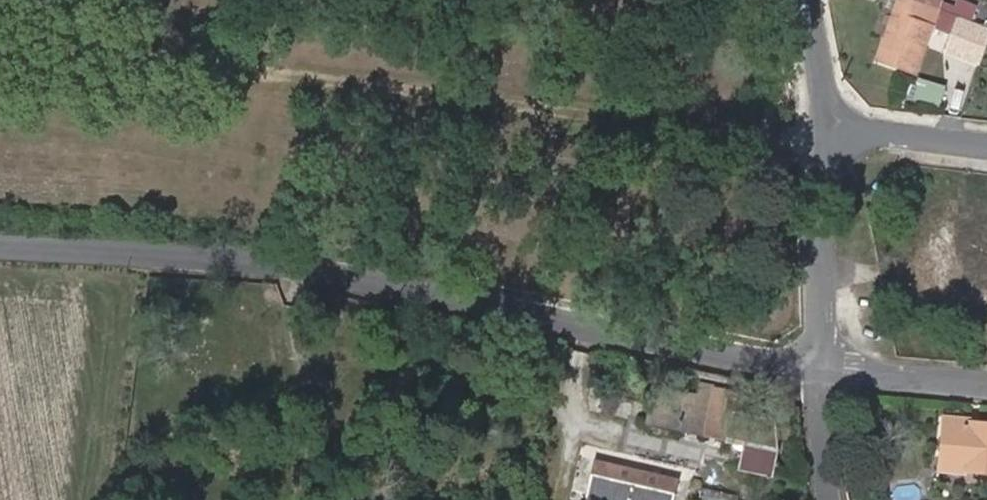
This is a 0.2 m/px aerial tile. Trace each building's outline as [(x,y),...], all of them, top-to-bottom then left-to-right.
[(914,0),(895,0),(891,10),(895,11),(886,36),(882,34),(873,59),(915,73),(933,25),(940,9),(923,3),(914,0)] [(923,3),(940,9),(943,0),(914,0),(923,3)] [(895,11),(891,10),(882,34),(886,36),(895,11)] [(942,47),(980,60),(986,40),(986,25),(954,15),(942,47)] [(936,90),(911,87),(911,102),(936,104),(936,90)] [(956,284),(986,287),(986,225),(962,223),(956,284)] [(694,406),(731,413),(736,393),(699,385),(694,406)] [(656,397),(674,401),(675,394),(658,390),(656,397)] [(674,401),(656,397),(652,397),(646,421),(727,439),(726,442),(746,447),(741,470),(770,477),(776,452),(771,422),(731,413),(694,406),(674,401)] [(970,421),(967,421),(967,426),(962,426),(963,420),(936,418),(934,433),(933,449),(932,453),(958,454),(957,465),(968,466),(983,468),(986,468),(986,423),(970,421)] [(682,437),(646,429),(643,445),(679,453),(682,437)] [(931,462),(957,465),(958,454),(932,453),(931,462)] [(592,476),(586,499),(675,499),(676,496),(592,476)]
